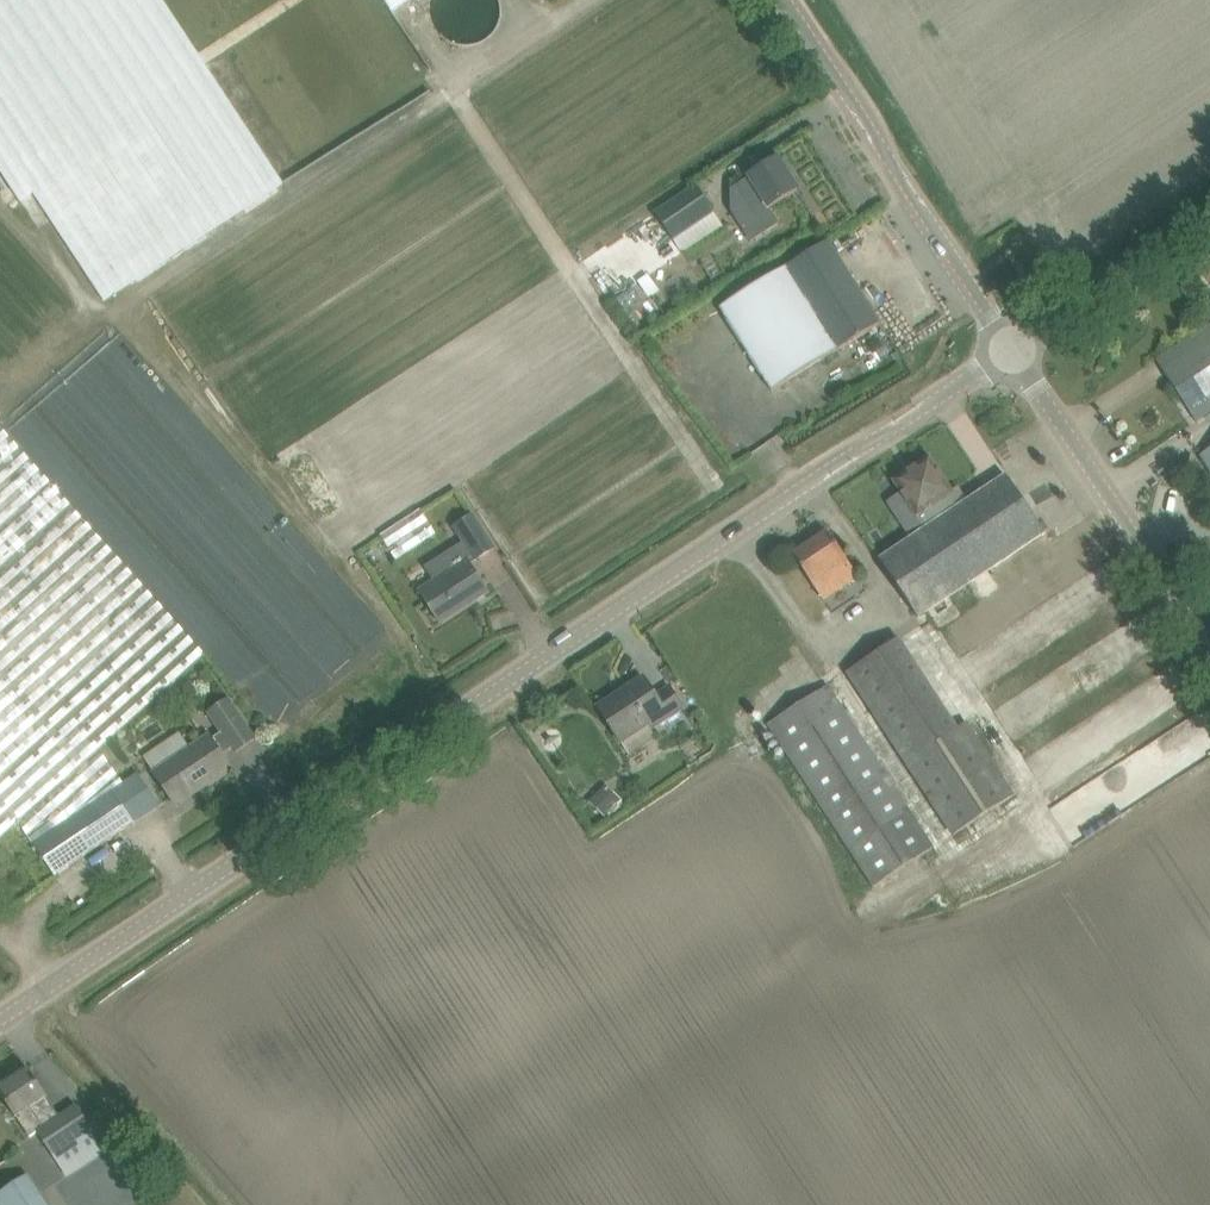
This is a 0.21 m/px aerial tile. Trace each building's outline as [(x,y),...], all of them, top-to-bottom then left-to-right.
[(155,0),(0,0),(0,168),(23,202),(37,194),(106,298),(285,181),(155,0)] [(390,15),(411,0),(380,0),(390,15)] [(498,6),(497,1),(497,0),(432,0),(432,1),(432,7),(432,13),(435,20),(439,27),(442,30),(446,34),(452,37),(459,39),(466,39),(475,38),(480,36),(485,32),(490,28),(494,22),(496,18),(497,12),(498,6)] [(758,217),(772,208),(799,191),(779,159),(752,177),(753,178),(740,186),(748,202),(758,217)] [(694,188),(657,214),(675,241),(712,215),(694,188)] [(840,258),(830,242),(722,309),(773,392),(882,324),(871,307),(872,307),(871,306),(870,307),(861,291),(862,291),(861,290),(860,291),(851,275),(852,275),(851,274),(850,274),(841,259),(842,259),(841,258),(840,258)] [(944,293),(959,314),(968,306),(953,286),(944,293)] [(1209,414),(1209,326),(1157,361),(1197,422),(1209,414)] [(101,751),(208,657),(61,493),(0,424),(0,841),(20,822),(56,876),(135,823),(114,790),(124,783),(101,751)] [(902,493),(926,529),(911,539),(880,558),(919,618),(971,583),(1043,534),(1044,535),(1046,533),(1044,531),(1044,532),(1008,478),(1009,478),(1007,476),(1005,477),(1006,478),(968,502),(958,509),(950,497),(955,495),(952,491),(931,458),(895,482),(901,491),(902,493)] [(437,580),(421,591),(441,623),(489,592),(471,564),(495,548),(475,516),(458,528),(467,544),(430,568),(437,580)] [(794,555),(825,601),(860,578),(829,532),(794,555)] [(969,722),(960,728),(901,637),(849,671),(954,834),(1015,794),(969,722)] [(599,708),(606,718),(622,742),(650,724),(654,728),(685,709),(671,687),(657,696),(645,678),(599,708)] [(829,685),(769,724),(875,885),(935,846),(829,685)] [(236,698),(210,712),(234,757),(260,743),(236,698)] [(211,736),(155,773),(178,806),(233,769),(211,736)] [(607,784),(589,801),(605,816),(622,800),(607,784)] [(5,1100),(29,1135),(38,1129),(55,1154),(95,1127),(78,1103),(60,1115),(30,1069),(0,1089),(0,1092),(5,1100)] [(0,1192),(0,1204),(47,1204),(27,1174),(0,1192)]
